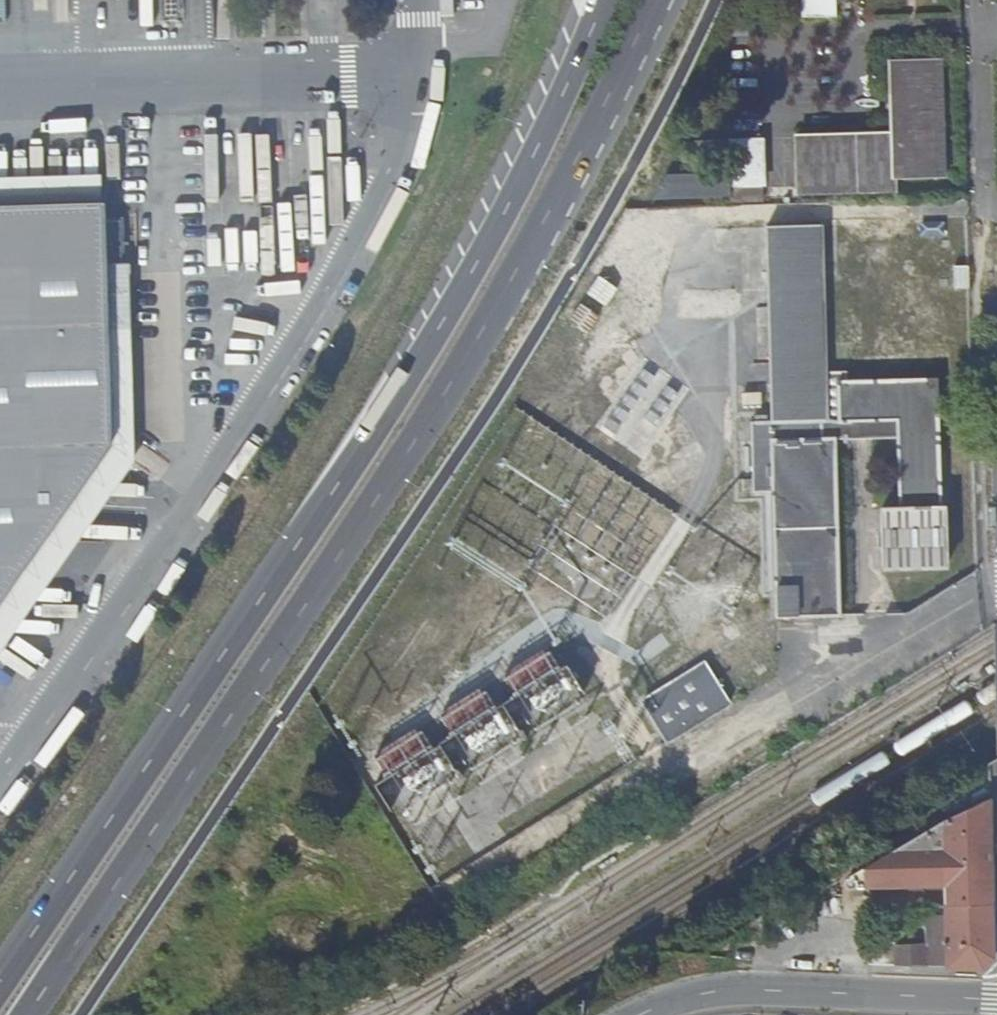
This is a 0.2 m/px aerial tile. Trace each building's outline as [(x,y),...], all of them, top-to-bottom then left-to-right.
[(772,1),(785,6),(802,10),(817,10),(834,6),(836,6),(836,0),(773,0),(772,1)] [(817,10),(802,10),(802,18),(836,17),(836,6),(834,6),(817,10)] [(795,138),(796,194),(896,191),(896,179),(944,178),(941,60),(891,61),(893,132),(893,134),(795,138)] [(730,140),(731,203),(762,201),(760,139),(730,140)] [(694,141),(694,153),(725,152),(725,141),(694,141)] [(101,203),(100,175),(0,178),(0,206),(101,203)] [(667,177),(655,198),(728,196),(728,175),(667,177)] [(112,445),(106,265),(105,203),(101,203),(0,206),(0,603),(112,445)] [(767,227),(768,286),(772,422),(767,422),(767,415),(755,416),(755,422),(751,422),(753,492),(773,492),(777,618),(840,616),(834,440),(871,439),(888,438),(898,438),(898,447),(901,509),(881,509),(883,570),(946,568),(945,507),(940,508),(936,380),(847,382),(847,371),(826,372),(822,226),(767,227)] [(134,461),(128,265),(106,265),(112,445),(0,603),(0,652),(134,461)] [(599,276),(587,294),(606,306),(618,289),(599,276)] [(569,321),(587,334),(599,317),(581,304),(569,321)] [(746,384),(745,353),(733,354),(733,385),(746,384)] [(768,396),(756,397),(756,409),(768,409),(768,396)] [(558,648),(437,711),(447,731),(435,737),(429,726),(381,752),(397,783),(448,756),(456,771),(587,702),(558,648)] [(646,701),(671,742),(732,703),(707,664),(646,701)] [(864,886),(864,889),(946,887),(946,906),(944,907),(944,918),(926,918),(927,945),(893,947),(893,940),(867,939),(869,964),(982,969),(993,959),(993,956),(991,907),(989,800),(943,822),(921,834),(863,870),(850,879),(851,879),(853,880),(855,880),(856,881),(857,882),(857,884),(857,886),(864,886)]
